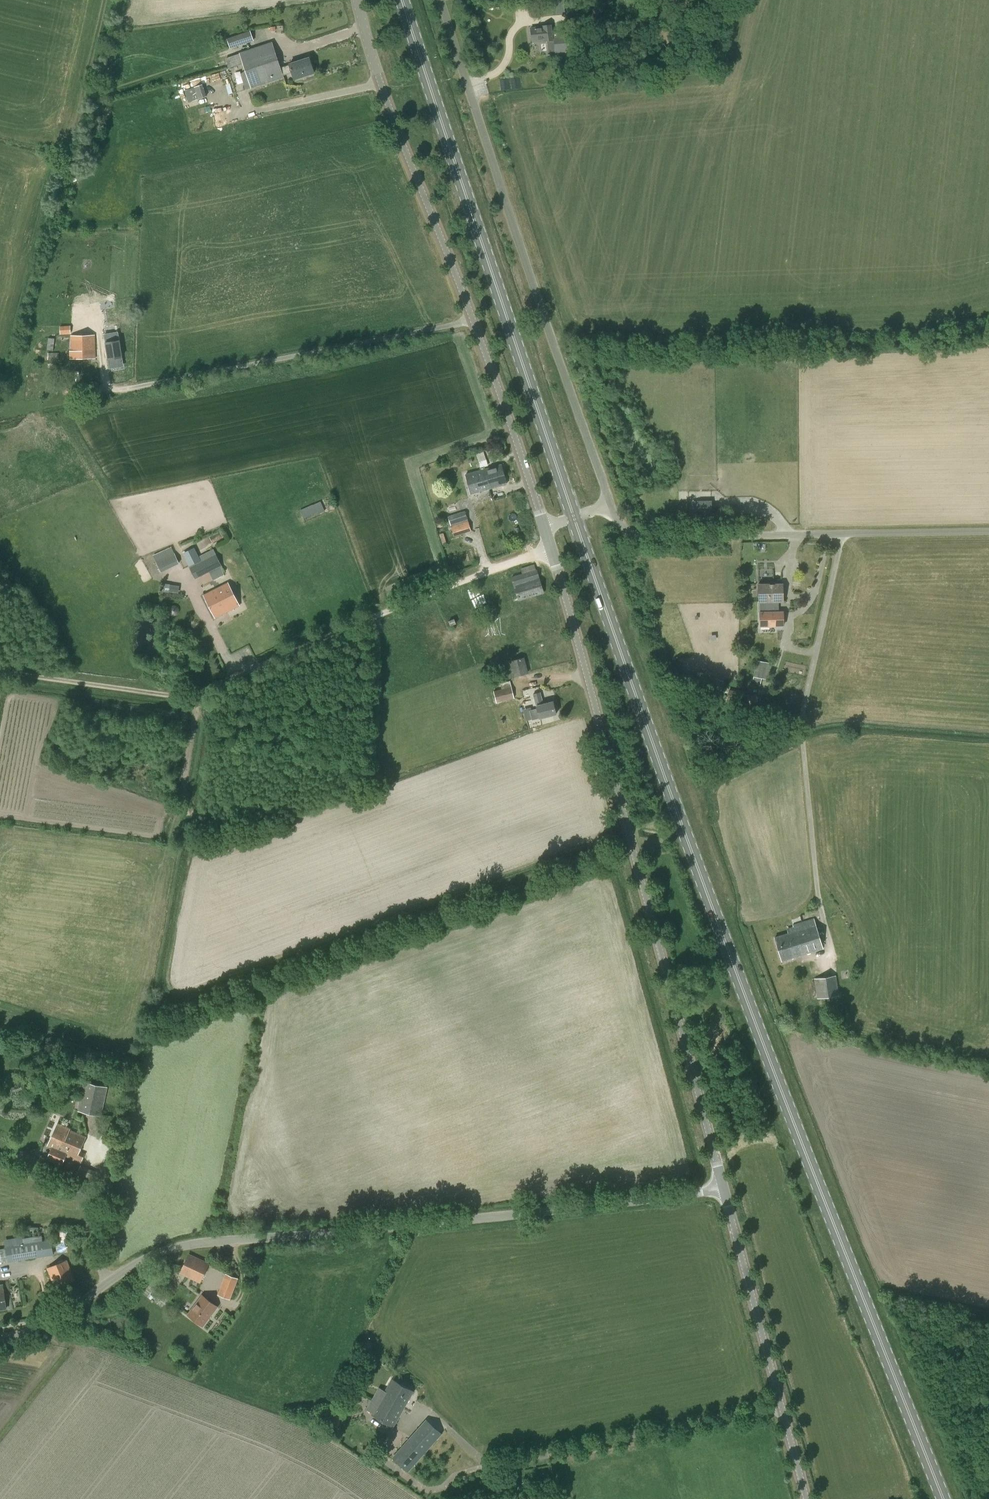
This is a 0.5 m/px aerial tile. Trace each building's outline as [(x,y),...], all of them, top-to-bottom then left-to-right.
[(564,0),(554,0),(556,15),(565,15),(564,0)] [(528,10),(528,5),(520,6),(520,7),(519,6),(513,6),(514,17),(520,16),(520,9),(520,10),(528,10)] [(553,40),(551,25),(542,26),(543,29),(530,30),(532,41),(544,39),(544,41),(553,40)] [(230,49),(254,41),(250,31),(226,39),(230,49)] [(555,53),(568,52),(567,34),(559,35),(559,37),(553,37),(554,45),(552,45),(552,52),(555,52),(555,53)] [(280,68),(272,42),(239,53),(239,54),(225,59),(228,68),(242,64),(251,89),(284,78),(283,76),(292,73),(294,79),(314,73),(309,58),(280,68)] [(560,64),(568,63),(567,54),(559,54),(560,64)] [(189,103),(206,97),(202,85),(185,90),(189,103)] [(60,335),(70,334),(70,325),(60,326),(60,335)] [(118,340),(117,334),(105,336),(106,342),(109,365),(122,363),(121,358),(118,340)] [(71,336),(71,351),(70,351),(70,359),(95,359),(94,335),(71,336)] [(480,466),(488,465),(486,451),(478,452),(480,466)] [(471,494),(506,484),(501,465),(466,475),(471,494)] [(698,499),(698,500),(692,500),(693,514),(698,514),(698,515),(712,514),(712,499),(698,499)] [(317,514),(324,511),(320,501),(299,510),(303,519),(316,512),(317,514)] [(454,537),(471,531),(468,521),(465,511),(460,513),(457,503),(444,507),(448,517),(451,526),(454,537)] [(174,553),(156,562),(160,572),(179,564),(174,553)] [(189,567),(195,579),(221,566),(215,554),(189,567)] [(547,606),(537,576),(503,588),(513,618),(547,606)] [(170,584),(162,583),(161,591),(169,592),(170,584)] [(215,618),(239,606),(228,583),(204,595),(215,618)] [(777,613),(777,601),(782,601),(782,585),(766,585),(766,584),(758,584),(758,589),(759,589),(759,601),(764,601),(764,613),(759,613),(759,626),(783,626),(783,613),(777,613)] [(514,677),(528,673),(524,657),(510,661),(514,677)] [(756,660),(753,677),(761,678),(769,679),(772,663),(756,660)] [(760,686),(761,678),(753,677),(752,684),(760,686)] [(720,698),(724,681),(714,678),(709,694),(720,698)] [(511,687),(501,689),(494,691),(496,703),(514,699),(511,687)] [(758,697),(728,690),(728,692),(725,702),(755,709),(757,699),(758,697)] [(553,702),(543,704),(540,693),(533,695),(537,709),(529,711),(532,720),(539,718),(539,719),(556,714),(553,702)] [(781,961),(822,948),(814,920),(792,926),(794,931),(774,937),(781,961)] [(838,996),(836,976),(815,978),(817,998),(838,996)] [(101,1116),(107,1087),(85,1082),(79,1111),(101,1116)] [(80,1163),(84,1154),(79,1152),(85,1137),(70,1130),(70,1129),(57,1124),(48,1145),(56,1149),(51,1160),(62,1164),(66,1154),(76,1158),(75,1160),(80,1163)] [(16,1162),(30,1167),(35,1156),(20,1150),(16,1162)] [(23,1244),(43,1241),(42,1235),(22,1238),(23,1244)] [(8,1262),(45,1256),(43,1241),(23,1244),(6,1247),(8,1262)] [(188,1254),(179,1274),(200,1283),(209,1264),(188,1254)] [(55,1288),(74,1280),(66,1261),(47,1268),(55,1288)] [(230,1299),(238,1278),(225,1274),(218,1294),(230,1299)] [(202,1327),(218,1306),(202,1294),(187,1315),(202,1327)] [(373,1413),(372,1414),(393,1427),(413,1391),(392,1379),(379,1402),(374,1399),(367,1410),(373,1413)] [(426,1420),(393,1458),(408,1471),(441,1434),(430,1424),(424,1430),(421,1427),(426,1420)]
